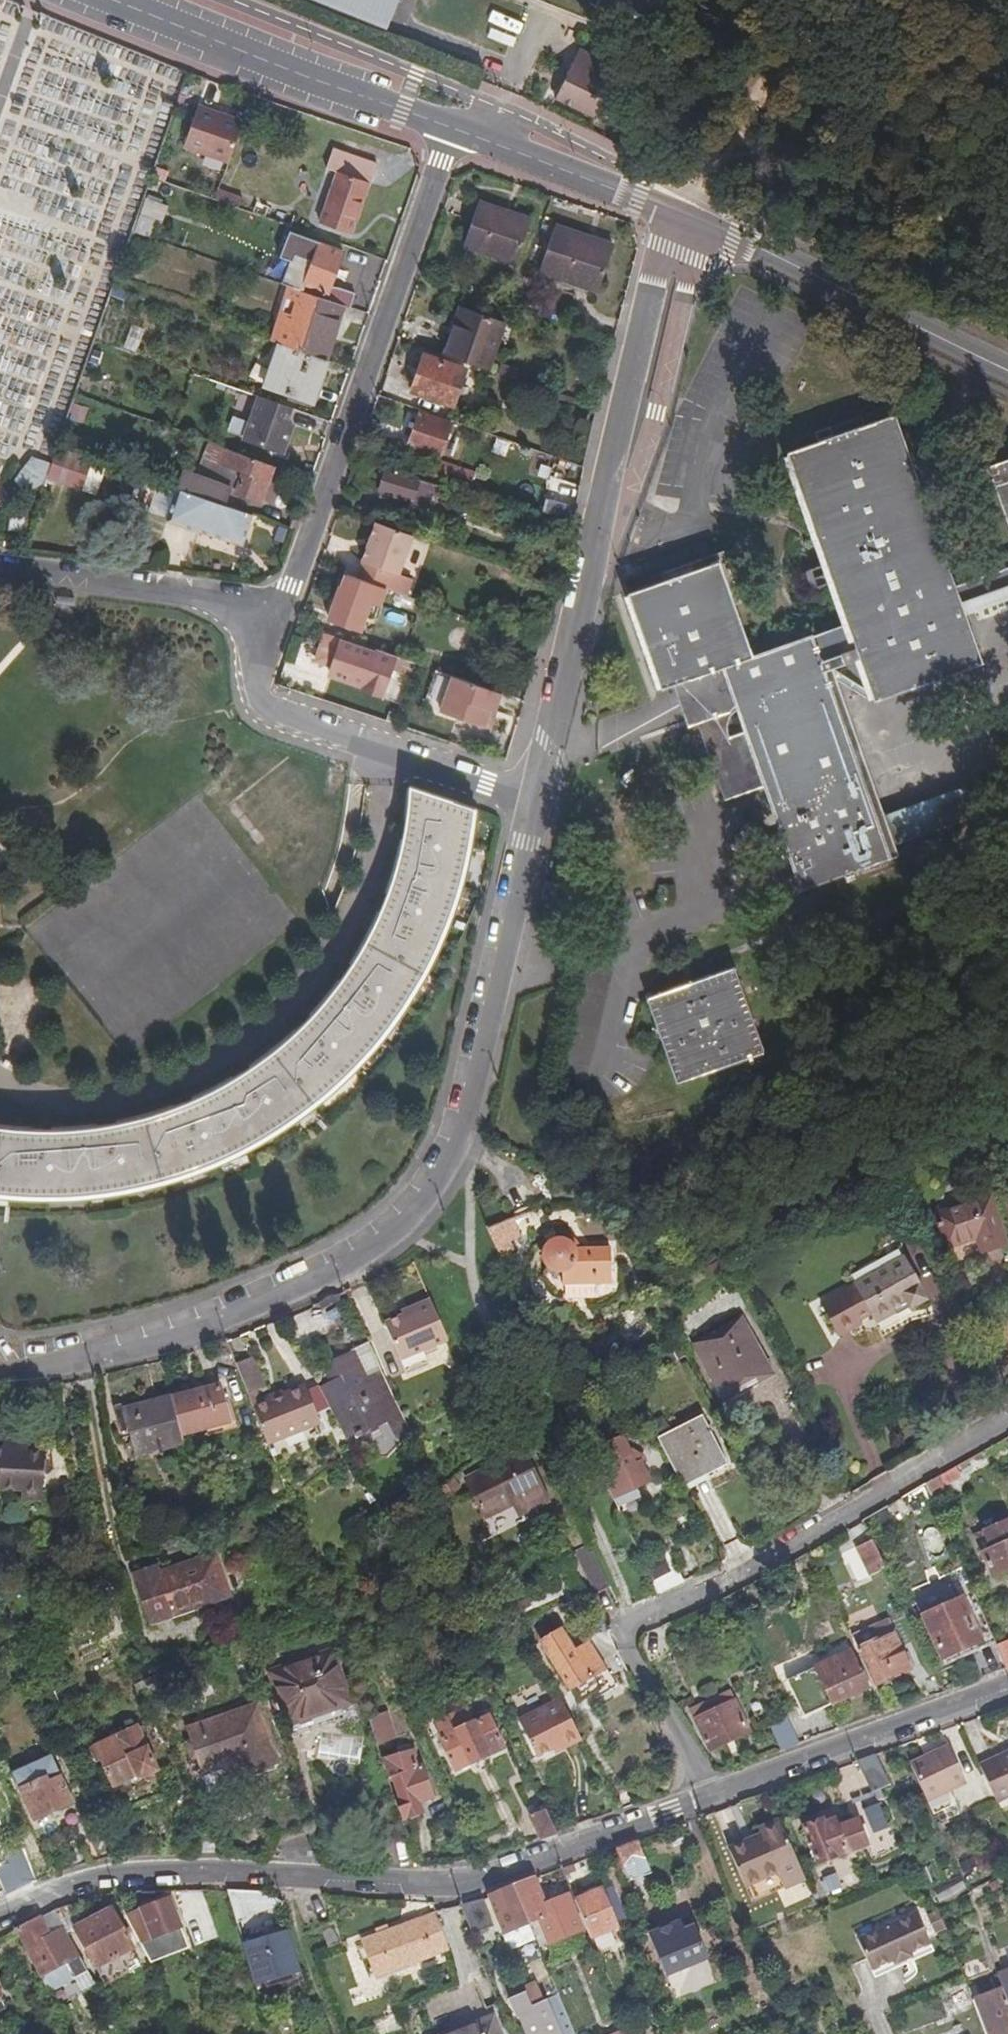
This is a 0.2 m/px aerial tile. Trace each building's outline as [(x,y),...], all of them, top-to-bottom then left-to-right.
[(391,0),(334,0),(383,19),(391,0)] [(516,31),(520,19),(493,10),(489,22),(516,31)] [(579,109),(602,62),(561,41),(537,89),(579,109)] [(226,158),(241,118),(198,103),(183,144),(226,158)] [(351,236),(369,186),(372,186),(380,167),(334,151),(327,170),(336,174),(320,224),(351,236)] [(291,215),(216,188),(212,199),(288,226),(291,215)] [(146,196),(137,231),(160,237),(169,202),(146,196)] [(514,265),(529,220),(476,203),(461,246),(514,265)] [(595,293),(610,246),(552,227),(537,272),(595,293)] [(328,284),(341,250),(317,241),(309,264),(285,256),(276,282),(291,287),(342,305),(348,307),(353,293),(328,284)] [(323,359),(342,305),(291,287),(272,340),(279,343),(323,359)] [(490,371),(507,323),(459,306),(442,354),(490,371)] [(312,401),(326,360),(323,359),(279,343),(264,385),(312,401)] [(453,407),(466,370),(425,355),(411,392),(453,407)] [(283,450),(291,425),(285,423),(290,407),(259,396),(245,437),(283,450)] [(441,457),(452,424),(419,412),(408,445),(441,457)] [(666,690),(701,678),(715,721),(743,712),(805,890),(892,860),(889,852),(879,823),(874,808),(824,664),(864,650),(882,701),(985,665),(967,614),(1007,599),(1007,572),(957,589),(899,419),(798,454),(857,624),(750,661),(717,565),(648,589),(633,594),(666,690)] [(259,501),(272,464),(207,441),(202,457),(230,466),(227,477),(237,481),(233,492),(259,501)] [(59,448),(49,480),(100,494),(109,462),(59,448)] [(44,483),(51,463),(32,456),(29,469),(26,473),(15,480),(23,496),(44,483)] [(472,480),(474,474),(456,467),(453,473),(427,463),(423,474),(482,495),(485,485),(472,480)] [(995,467),(1007,504),(1007,463),(995,467)] [(430,515),(439,486),(386,469),(379,491),(409,501),(406,508),(430,515)] [(225,505),(231,487),(197,475),(191,493),(225,505)] [(240,543),(251,514),(225,505),(191,493),(177,488),(166,518),(240,543)] [(24,531),(27,509),(8,507),(5,529),(24,531)] [(391,591),(411,534),(375,521),(356,578),(380,587),(391,591)] [(361,629),(370,602),(375,602),(380,587),(356,578),(344,574),(342,584),(338,584),(326,617),(334,620),(332,627),(347,632),(349,625),(361,629)] [(381,694),(394,656),(373,648),(372,651),(341,640),(328,675),(381,694)] [(479,726),(485,708),(492,711),(498,691),(451,675),(439,712),(479,726)] [(2,1198),(32,1200),(62,1200),(92,1198),(122,1194),(151,1188),(180,1179),(209,1169),(236,1157),(263,1143),(288,1127),(313,1109),(336,1089),(357,1068),(378,1046),(396,1022),(413,997),(428,971),(441,944),(453,916),(462,888),(469,858),(474,829),(475,806),(412,786),(412,794),(409,820),(405,845),(399,869),(391,894),(381,917),(370,940),(357,962),(343,984),(327,1004),(310,1023),(292,1040),(272,1057),(252,1072),(230,1085),(207,1097),(184,1108),(160,1116),(135,1124),(111,1129),(85,1132),(60,1134),(34,1134),(9,1132),(0,1131),(0,1198),(2,1198)] [(879,823),(889,852),(981,820),(961,794),(879,823)] [(736,968),(649,998),(679,1085),(766,1055),(736,968)] [(990,1198),(935,1215),(945,1249),(974,1240),(979,1257),(1005,1249),(990,1198)] [(523,1234),(519,1221),(517,1218),(490,1230),(502,1257),(517,1250),(511,1240),(523,1234)] [(602,1275),(616,1275),(615,1252),(584,1253),(580,1245),(576,1247),(570,1243),(562,1242),(553,1247),(549,1255),(549,1264),(553,1271),(559,1274),(566,1275),(567,1287),(602,1288),(602,1275)] [(853,1281),(842,1287),(857,1316),(868,1311),(872,1317),(903,1301),(906,1307),(923,1297),(901,1254),(853,1279),(853,1281)] [(616,1287),(616,1282),(616,1275),(602,1275),(602,1288),(616,1287)] [(836,1330),(858,1319),(857,1316),(842,1287),(820,1298),(836,1330)] [(444,1341),(427,1301),(409,1309),(410,1313),(399,1318),(381,1325),(390,1346),(397,1343),(404,1359),(419,1352),(444,1341)] [(410,1313),(409,1309),(398,1314),(399,1318),(410,1313)] [(746,1322),(700,1347),(727,1401),(774,1377),(746,1322)] [(425,1367),(419,1352),(404,1359),(397,1362),(402,1375),(425,1367)] [(249,1359),(232,1365),(244,1394),(253,1391),(260,1388),(249,1359)] [(323,1408),(346,1452),(392,1430),(387,1420),(397,1415),(384,1385),(372,1391),(362,1371),(339,1382),(342,1390),(333,1395),(336,1402),(323,1408)] [(248,1407),(266,1456),(317,1437),(299,1389),(257,1403),(248,1407)] [(248,1407),(257,1403),(253,1391),(244,1394),(248,1407)] [(222,1392),(173,1404),(183,1442),(232,1430),(222,1392)] [(136,1462),(185,1449),(183,1442),(173,1404),(124,1418),(123,1409),(114,1411),(121,1439),(130,1436),(136,1462)] [(706,1420),(659,1443),(685,1494),(731,1471),(706,1420)] [(628,1430),(589,1447),(612,1496),(649,1479),(628,1430)] [(22,1495),(22,1499),(44,1500),(45,1446),(24,1445),(23,1450),(0,1449),(0,1494),(22,1495)] [(516,1450),(461,1480),(480,1514),(519,1493),(525,1503),(540,1494),(516,1450)] [(911,1517),(931,1506),(922,1485),(902,1497),(911,1517)] [(976,1528),(984,1546),(976,1550),(988,1576),(1007,1568),(1007,1524),(1004,1515),(976,1528)] [(855,1581),(884,1568),(870,1539),(841,1553),(855,1581)] [(607,1584),(587,1543),(572,1549),(592,1591),(607,1584)] [(153,1570),(132,1575),(149,1624),(225,1598),(212,1559),(156,1577),(153,1570)] [(922,1612),(940,1655),(986,1635),(969,1593),(922,1612)] [(877,1631),(856,1640),(873,1676),(906,1662),(883,1613),(871,1618),(877,1631)] [(851,1627),(856,1640),(877,1631),(871,1618),(851,1627)] [(562,1627),(541,1638),(576,1699),(611,1680),(589,1639),(573,1647),(562,1627)] [(1007,1667),(1007,1641),(1007,1639),(991,1648),(1002,1670),(1007,1667)] [(862,1681),(842,1642),(780,1671),(799,1711),(862,1681)] [(325,1654),(268,1675),(287,1727),(345,1705),(325,1654)] [(726,1698),(690,1719),(709,1750),(745,1728),(726,1698)] [(578,1739),(557,1699),(514,1721),(532,1757),(549,1749),(557,1744),(560,1748),(578,1739)] [(428,1717),(435,1733),(466,1720),(459,1703),(428,1717)] [(251,1709),(183,1732),(197,1770),(227,1760),(233,1778),(271,1765),(251,1709)] [(466,1720),(435,1733),(451,1768),(500,1746),(484,1711),(466,1720)] [(380,1713),(363,1719),(372,1745),(389,1738),(380,1713)] [(798,1743),(785,1716),(769,1723),(781,1749),(798,1743)] [(151,1769),(135,1725),(85,1743),(90,1757),(96,1756),(104,1780),(129,1772),(131,1777),(151,1769)] [(317,1760),(360,1764),(363,1737),(320,1733),(317,1760)] [(378,1761),(393,1798),(400,1821),(406,1820),(410,1822),(421,1819),(423,1811),(419,1800),(432,1795),(412,1745),(405,1741),(395,1745),(394,1749),(395,1755),(378,1761)] [(557,1744),(549,1749),(551,1754),(560,1748),(557,1744)] [(944,1747),(905,1763),(921,1799),(939,1791),(960,1783),(944,1747)] [(974,1767),(989,1804),(1005,1797),(1007,1796),(1007,1752),(974,1767)] [(872,1754),(853,1760),(866,1794),(883,1787),(872,1754)] [(34,1820),(70,1804),(51,1758),(14,1774),(34,1820)] [(939,1791),(921,1799),(927,1813),(945,1805),(939,1791)] [(373,1844),(406,1832),(400,1821),(393,1798),(361,1809),(373,1844)] [(527,1814),(539,1837),(556,1831),(543,1806),(527,1814)] [(816,1820),(799,1826),(813,1862),(862,1845),(852,1821),(834,1829),(831,1821),(818,1826),(816,1820)] [(801,1879),(777,1821),(756,1830),(760,1836),(728,1850),(750,1901),(801,1879)] [(99,1859),(110,1855),(96,1824),(87,1831),(99,1859)] [(635,1841),(613,1848),(627,1881),(648,1873),(635,1841)] [(20,1889),(7,1865),(0,1868),(0,1890),(3,1897),(20,1889)] [(531,1878),(513,1884),(521,1906),(532,1902),(546,1937),(577,1925),(563,1890),(540,1899),(531,1878)] [(513,1884),(485,1897),(498,1936),(527,1923),(521,1906),(513,1884)] [(599,1885),(571,1895),(587,1935),(615,1924),(599,1885)] [(168,1900),(125,1917),(148,1961),(187,1946),(168,1900)] [(479,1900),(460,1904),(469,1935),(490,1927),(479,1900)] [(532,1902),(521,1906),(527,1923),(531,1934),(534,1942),(546,1937),(532,1902)] [(54,1911),(62,1931),(68,1939),(76,1935),(95,1970),(131,1951),(110,1911),(79,1926),(68,1907),(54,1911)] [(902,1949),(922,1941),(908,1909),(851,1933),(864,1966),(887,1956),(888,1958),(904,1951),(902,1949)] [(437,1913),(419,1920),(421,1926),(439,1918),(437,1913)] [(374,1974),(448,1947),(439,1918),(421,1926),(419,1920),(363,1941),(374,1974)] [(38,1919),(15,1930),(44,1992),(85,1973),(68,1939),(62,1931),(47,1938),(38,1919)] [(343,1940),(336,1919),(323,1923),(331,1945),(343,1940)] [(703,1956),(689,1922),(678,1927),(675,1920),(646,1931),(663,1971),(703,1956)] [(527,1923),(498,1936),(502,1947),(531,1934),(527,1923)] [(288,1926),(242,1940),(253,1982),(298,1970),(288,1926)] [(925,1949),(922,1941),(902,1949),(904,1951),(888,1958),(887,1956),(864,1966),(868,1973),(925,1949)] [(978,1950),(954,1961),(961,1979),(986,1968),(978,1950)] [(992,1963),(1003,1990),(1004,1993),(1007,1991),(1007,1956),(992,1963)] [(253,1982),(256,1991),(281,1992),(300,1978),(298,1970),(253,1982)] [(530,1981),(518,1986),(520,1991),(525,2004),(537,2000),(530,1981)] [(1003,1990),(972,2002),(986,2033),(1007,2033),(1007,2001),(1004,1993),(1003,1990)] [(520,1991),(503,1997),(511,2019),(514,2018),(521,2033),(533,2033),(538,2032),(539,2033),(569,2033),(553,1994),(537,2000),(525,2004),(520,1991)] [(499,2012),(443,2033),(508,2033),(499,2012)] [(627,2033),(639,2033),(632,2020),(629,2021),(626,2012),(620,2015),(627,2033)]
